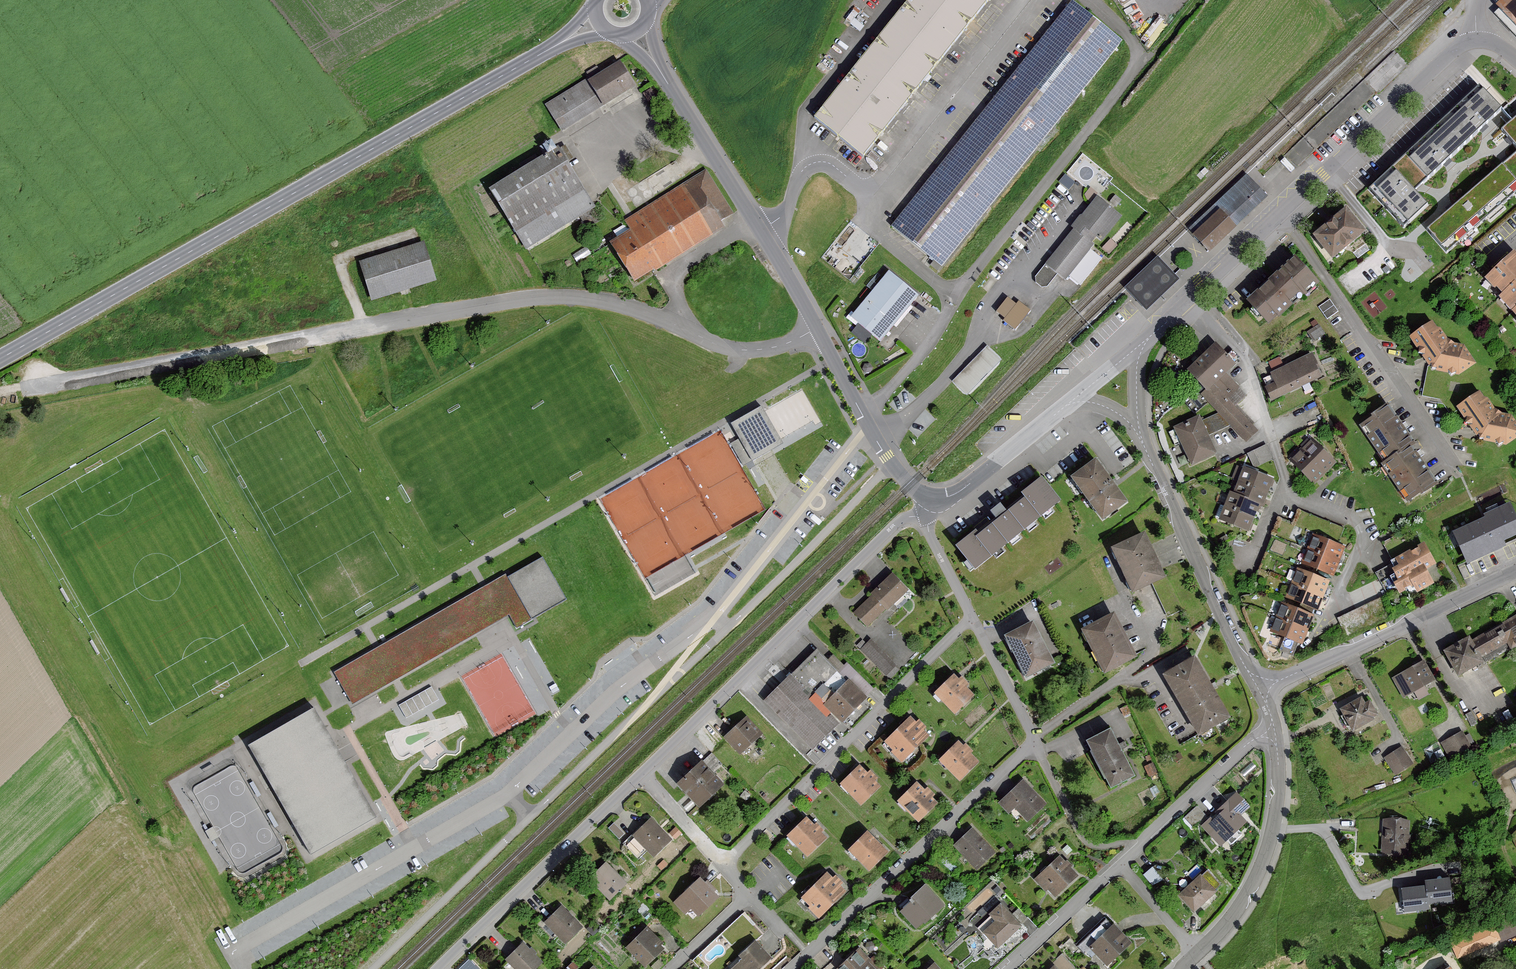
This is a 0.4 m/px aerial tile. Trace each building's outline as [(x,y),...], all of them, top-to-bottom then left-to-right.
[(813,115),(863,155),(988,0),(907,0),(813,115)] [(1495,6),(1515,28),(1515,0),(1502,0),(1495,6)] [(1119,46),(1068,5),(889,227),(926,258),(928,259),(940,268),(1119,46)] [(632,90),(616,65),(585,84),(583,82),(542,108),(559,136),(632,90)] [(1427,208),(1413,193),(1420,186),(1446,162),(1484,126),(1501,111),(1480,89),(1369,192),(1404,229),(1427,208)] [(1501,129),(1510,140),(1515,147),(1515,117),(1501,129)] [(592,211),(555,150),(552,152),(547,144),(537,150),(542,158),(485,192),(523,253),(592,211)] [(1426,229),(1446,252),(1515,192),(1515,153),(1507,160),(1452,207),(1426,229)] [(731,216),(704,172),(620,223),(627,234),(606,247),(630,287),(721,231),(717,225),(731,216)] [(1194,233),(1210,249),(1264,197),(1248,181),(1194,233)] [(1121,203),(1114,197),(1109,204),(1116,210),(1121,203)] [(1119,220),(1094,200),(1078,219),(1077,218),(1067,230),(1071,233),(1033,280),(1033,286),(1041,292),(1045,290),(1055,278),(1063,285),(1067,280),(1079,290),(1101,262),(1089,252),(1093,247),(1090,245),(1095,239),(1100,243),(1119,220)] [(1361,236),(1340,212),(1308,240),(1328,264),(1361,236)] [(436,279),(424,241),(359,261),(371,299),(436,279)] [(1115,247),(1109,241),(1100,251),(1107,256),(1115,247)] [(1481,282),(1491,293),(1492,292),(1497,298),(1494,301),(1514,323),(1514,324),(1515,327),(1515,263),(1509,256),(1481,282)] [(1148,309),(1179,280),(1157,257),(1126,286),(1148,309)] [(1312,285),(1289,261),(1241,305),(1264,329),(1312,285)] [(940,268),(932,263),(930,266),(937,272),(940,268)] [(916,297),(885,273),(847,321),(878,345),(916,297)] [(1027,314),(1016,305),(1014,307),(1005,301),(994,315),(1002,322),(1001,324),(1012,333),(1027,314)] [(1328,302),(1317,310),(1326,323),(1337,315),(1328,302)] [(1310,326),(1312,330),(1305,334),(1311,344),(1324,336),(1318,326),(1317,327),(1314,323),(1310,326)] [(1406,341),(1428,373),(1456,377),(1473,366),(1462,349),(1444,347),(1429,325),(1406,341)] [(1211,346),(1183,373),(1202,393),(1198,396),(1217,416),(1229,428),(1244,445),(1256,434),(1251,428),(1253,426),(1235,407),(1244,398),(1223,376),(1232,368),(1211,346)] [(1319,381),(1309,357),(1282,369),(1278,360),(1267,365),(1271,374),(1267,376),(1271,385),(1262,389),(1269,404),(1319,381)] [(1476,443),(1504,448),(1515,440),(1515,428),(1510,419),(1492,417),(1477,395),(1454,411),(1476,443)] [(1413,445),(1416,443),(1403,426),(1387,404),(1369,416),(1370,418),(1359,426),(1384,462),(1381,464),(1408,501),(1420,493),(1422,496),(1439,483),(1418,453),(1413,445)] [(761,408),(731,425),(739,441),(729,446),(743,466),(752,461),(783,446),(761,408)] [(1229,428),(1217,416),(1199,424),(1206,439),(1229,428)] [(1199,424),(1196,418),(1171,430),(1189,468),(1214,457),(1206,439),(1199,424)] [(1334,464),(1309,443),(1289,467),(1314,488),(1334,464)] [(1264,448),(1246,457),(1252,470),(1271,462),(1264,448)] [(1095,456),(1069,475),(1102,519),(1128,500),(1095,456)] [(1272,482),(1239,470),(1230,497),(1226,495),(1215,525),(1246,536),(1256,508),(1262,510),(1272,482)] [(1061,499),(1042,476),(955,545),(974,569),(1061,499)] [(1455,533),(1468,561),(1505,545),(1502,540),(1515,534),(1515,516),(1510,503),(1487,514),(1489,519),(1455,533)] [(1161,581),(1139,535),(1106,551),(1128,597),(1161,581)] [(1343,549),(1310,537),(1299,568),(1332,580),(1343,549)] [(1433,568),(1421,546),(1391,562),(1394,568),(1388,571),(1395,583),(1391,585),(1396,596),(1411,589),(1414,596),(1432,587),(1424,572),(1433,568)] [(506,576),(490,584),(509,616),(517,630),(566,601),(542,559),(507,579),(506,576)] [(1329,583),(1295,571),(1284,602),(1318,614),(1329,583)] [(906,595),(889,577),(866,599),(867,599),(850,616),(864,631),(882,614),(884,616),(906,595)] [(485,588),(479,591),(497,623),(503,620),(509,616),(490,584),(485,588)] [(401,678),(497,623),(479,591),(383,646),(401,678)] [(1386,615),(1380,601),(1335,622),(1341,635),(1386,615)] [(1313,618),(1280,606),(1269,637),(1303,649),(1313,618)] [(1135,656),(1113,614),(1084,629),(1106,671),(1135,656)] [(1469,643),(1467,639),(1440,654),(1454,680),(1481,665),(1478,661),(1504,646),(1508,654),(1515,649),(1515,617),(1469,643)] [(1052,662),(1032,623),(1007,636),(1027,675),(1052,662)] [(896,668),(868,642),(859,652),(886,678),(896,668)] [(396,681),(401,678),(383,646),(378,649),(373,652),(391,683),(396,681)] [(352,706),(391,683),(373,652),(334,674),(352,706)] [(825,663),(813,652),(789,676),(788,677),(760,705),(809,754),(837,726),(872,691),(846,665),(842,669),(831,657),(827,661),(825,663)] [(1228,716),(1194,658),(1166,675),(1200,733),(1228,716)] [(1431,683),(1421,664),(1389,681),(1399,701),(1431,683)] [(955,682),(950,676),(931,696),(952,716),(971,697),(963,690),(966,686),(958,679),(955,682)] [(439,700),(432,688),(429,690),(425,691),(433,704),(439,700)] [(426,708),(433,704),(425,691),(422,693),(419,695),(426,708)] [(420,712),(426,708),(419,695),(416,697),(412,699),(420,712)] [(413,716),(420,712),(412,699),(409,701),(406,703),(413,716)] [(1362,707),(1358,700),(1336,712),(1349,735),(1372,723),(1370,721),(1374,719),(1366,705),(1362,707)] [(305,702),(297,707),(300,713),(309,708),(305,702)] [(407,719),(413,716),(406,703),(403,705),(399,707),(407,719)] [(1483,723),(1476,711),(1466,716),(1472,729),(1483,723)] [(375,821),(314,712),(249,749),(310,857),(375,821)] [(761,734),(747,718),(726,737),(740,753),(761,734)] [(915,726),(907,718),(880,744),(888,752),(887,754),(898,766),(926,740),(921,735),(925,731),(917,723),(915,726)] [(1133,774),(1110,730),(1089,741),(1112,785),(1133,774)] [(1469,749),(1461,734),(1441,745),(1450,760),(1469,749)] [(961,749),(955,743),(936,763),(958,784),(976,764),(968,757),(972,753),(964,746),(961,749)] [(1411,765),(1400,750),(1382,762),(1393,777),(1411,765)] [(699,767),(697,765),(677,784),(700,808),(721,788),(712,778),(722,768),(711,756),(699,767)] [(1252,775),(1245,767),(1240,772),(1246,779),(1252,775)] [(864,775),(856,768),(837,788),(859,808),(877,788),(871,783),(875,780),(867,772),(864,775)] [(1044,805),(1021,781),(996,805),(1007,816),(1012,811),(1025,824),(1044,805)] [(261,796),(253,782),(249,784),(257,798),(261,796)] [(921,792),(913,784),(894,804),(916,824),(934,805),(928,800),(932,796),(924,789),(921,792)] [(1244,825),(1239,820),(1240,815),(1226,802),(1199,829),(1219,850),(1244,825)] [(1204,819),(1195,810),(1184,821),(1192,830),(1204,819)] [(278,827),(271,813),(267,815),(275,829),(278,827)] [(669,842),(648,820),(629,838),(650,860),(669,842)] [(810,827),(802,820),(784,840),(805,860),(823,840),(818,835),(821,832),(813,824),(810,827)] [(1407,853),(1408,821),(1384,820),(1383,852),(1407,853)] [(622,835),(613,826),(607,831),(617,840),(622,835)] [(208,830),(205,832),(212,843),(214,841),(218,839),(212,828),(208,830)] [(994,854),(968,829),(950,848),(975,873),(994,854)] [(885,854),(864,834),(845,853),(866,873),(885,854)] [(1077,878),(1057,857),(1031,882),(1043,894),(1047,891),(1055,900),(1077,878)] [(626,883),(606,864),(591,880),(610,899),(626,883)] [(1165,879),(1155,867),(1142,878),(1152,890),(1165,879)] [(829,881),(822,874),(797,901),(807,911),(806,912),(816,921),(842,893),(838,889),(841,885),(833,878),(829,881)] [(1214,894),(1196,877),(1175,899),(1193,915),(1214,894)] [(702,886),(696,880),(671,904),(682,915),(687,911),(695,919),(715,899),(711,895),(714,892),(705,883),(702,886)] [(1426,888),(1403,891),(1406,911),(1428,908),(1428,903),(1451,901),(1449,880),(1426,883),(1426,888)] [(942,908),(921,887),(904,904),(906,906),(898,914),(914,930),(921,924),(923,926),(942,908)] [(1001,895),(996,889),(992,892),(997,898),(1001,895)] [(1010,917),(998,904),(986,916),(989,918),(977,929),(996,949),(1026,921),(1016,911),(1010,917)] [(581,927),(562,907),(547,923),(566,942),(581,927)] [(1131,943),(1113,924),(1110,926),(1105,920),(1077,947),(1085,954),(1092,948),(1108,964),(1131,943)] [(644,929),(623,950),(642,968),(643,968),(661,951),(658,948),(661,945),(644,929)] [(1464,945),(1469,957),(1497,944),(1492,932),(1464,945)] [(524,943),(505,960),(514,968),(535,968),(542,962),(524,943)] [(750,943),(735,958),(737,960),(729,968),(759,968),(768,960),(750,943)] [(857,950),(838,968),(877,968),(857,950)] [(456,968),(485,968),(471,955),(456,968)]
